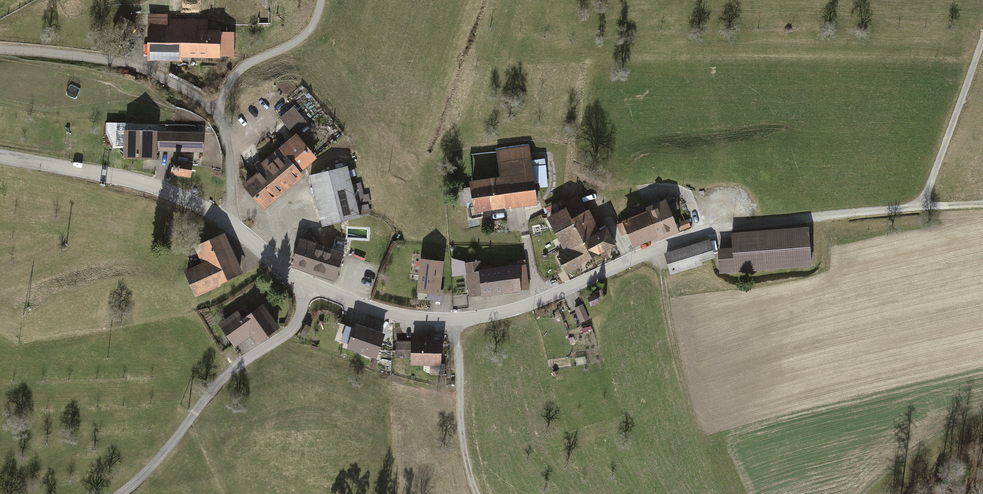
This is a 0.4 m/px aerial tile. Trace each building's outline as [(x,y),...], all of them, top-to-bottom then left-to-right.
[(166,16),(151,16),(150,54),(231,56),(230,32),(206,32),(207,21),(166,20),(166,16)] [(292,109),(279,119),(292,136),(306,126),(292,109)] [(201,134),(122,130),(120,160),(155,161),(155,153),(200,155),(201,134)] [(295,139),(239,185),(262,212),(301,180),(295,174),(312,160),(295,139)] [(529,148),(495,152),(498,179),(466,183),(470,215),(536,207),(529,148)] [(546,158),(534,159),(536,185),(548,184),(546,158)] [(193,164),(173,161),(170,176),(190,179),(193,164)] [(344,169),(308,177),(318,226),(355,218),(344,169)] [(564,203),(567,210),(591,255),(613,243),(613,242),(615,241),(609,230),(598,236),(578,196),(564,203)] [(649,212),(648,213),(657,235),(659,239),(677,232),(664,201),(647,208),(649,212)] [(563,245),(566,244),(570,251),(558,257),(567,273),(579,267),(578,266),(581,264),(579,261),(591,255),(567,210),(550,219),(563,245)] [(648,213),(618,225),(622,235),(629,232),(634,244),(657,235),(648,213)] [(808,227),(730,233),(731,249),(717,250),(719,274),(811,268),(808,227)] [(223,234),(191,249),(199,266),(181,275),(193,300),(243,276),(223,234)] [(342,255),(300,240),(290,268),(333,282),(342,255)] [(710,243),(662,254),(668,276),(701,268),(700,263),(714,259),(710,243)] [(444,261),(421,258),(417,292),(440,295),(444,261)] [(479,261),(464,263),(468,299),(529,293),(526,264),(480,269),(479,261)] [(587,299),(590,308),(599,304),(596,296),(587,299)] [(236,310),(215,324),(231,346),(233,348),(247,338),(254,348),(277,332),(259,306),(242,319),(236,310)] [(582,306),(574,309),(581,326),(589,322),(582,306)] [(382,335),(356,326),(355,329),(347,326),(342,341),(350,344),(349,347),(375,356),(382,335)] [(440,341),(412,341),(412,346),(412,357),(412,363),(440,364),(440,341)] [(412,357),(412,346),(397,346),(397,351),(397,357),(412,357)]
